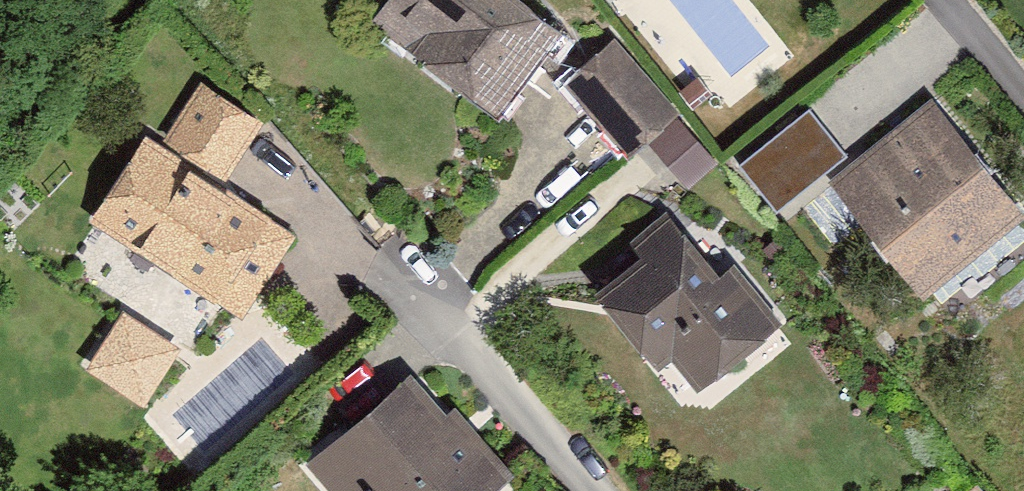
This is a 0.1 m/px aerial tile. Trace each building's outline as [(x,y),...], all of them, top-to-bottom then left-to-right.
[(572,35),(525,0),(389,0),(372,24),(507,123),(572,35)] [(619,42),(569,85),(632,159),(682,116),(619,42)] [(200,84),(166,137),(232,180),(266,126),(200,84)] [(939,101),(838,185),(933,300),(1023,225),(1023,204),(939,101)] [(739,162),(776,208),(847,150),(810,104),(739,162)] [(147,140),(96,221),(248,315),(299,234),(147,140)] [(679,353),(708,390),(787,328),(742,271),(730,280),(673,208),(632,240),(653,266),(610,299),(662,366),(679,353)] [(185,349),(128,316),(94,374),(151,407),(185,349)] [(312,466),(334,490),(497,490),(515,476),(422,370),(312,466)]
